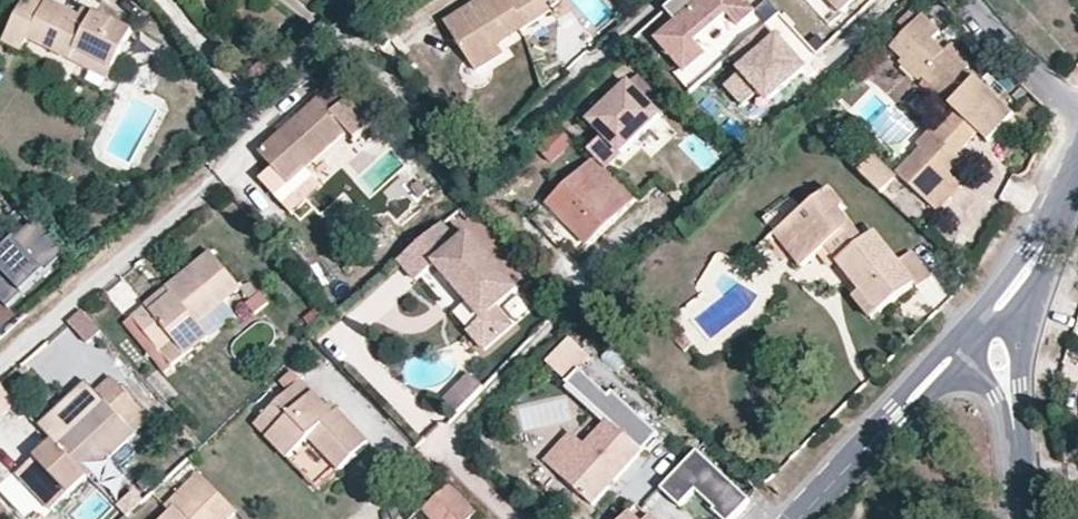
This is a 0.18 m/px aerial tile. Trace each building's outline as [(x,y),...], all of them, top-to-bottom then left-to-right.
[(71,63),(78,50),(114,70),(135,33),(102,15),(95,26),(81,18),(48,0),(28,0),(5,38),(24,49),(30,40),(71,63)] [(527,32),(553,17),(543,0),(489,0),(445,25),(475,76),(505,58),(499,48),(493,38),(521,22),(527,32)] [(668,5),(680,20),(659,36),(681,64),(706,45),(697,33),(727,10),(738,24),(756,10),(748,0),(675,0),(668,5)] [(849,11),(861,0),(840,0),(849,11)] [(89,7),(81,18),(95,26),(102,15),(89,7)] [(957,112),(965,121),(985,140),(991,146),(1018,118),(985,86),(982,89),(969,76),(949,57),(937,46),(948,36),(928,17),(896,48),(911,64),(908,68),(925,86),(931,81),(959,110),(957,112)] [(499,48),(527,32),(521,22),(493,38),(499,48)] [(801,68),(767,27),(734,54),(744,67),(723,83),(740,104),(759,88),(766,97),(801,68)] [(78,50),(71,63),(106,83),(114,70),(78,50)] [(957,50),(949,57),(969,76),(976,69),(957,50)] [(359,141),(392,113),(350,65),(318,93),(321,97),(260,150),(275,168),(290,185),(308,169),(351,132),(359,141)] [(589,150),(601,161),(662,99),(629,67),(584,115),(598,128),(583,144),(589,150)] [(985,140),(965,121),(943,145),(963,164),(985,140)] [(963,164),(943,145),(935,138),(923,150),(927,155),(901,180),(939,216),(963,191),(953,180),(965,167),(963,164)] [(544,197),(587,237),(632,190),(601,161),(589,150),(544,197)] [(862,178),(885,198),(897,184),(876,164),(862,178)] [(308,169),(290,185),(275,168),(260,181),(290,215),(323,187),(308,169)] [(425,187),(417,177),(407,184),(416,194),(425,187)] [(834,185),(802,209),(788,220),(799,235),(789,243),(801,260),(821,246),(830,239),(840,253),(861,282),(853,289),(869,309),(909,278),(894,256),(874,228),(864,236),(840,202),(844,199),(834,185)] [(788,220),(802,209),(792,196),(769,213),(779,227),(788,220)] [(799,235),(788,220),(779,227),(789,243),(799,235)] [(414,249),(401,260),(418,279),(437,262),(486,317),(472,330),(488,348),(515,323),(499,305),(520,287),(470,231),(458,242),(442,223),(414,249)] [(37,225),(0,259),(0,295),(11,307),(66,257),(37,225)] [(830,239),(821,246),(832,260),(840,253),(830,239)] [(910,245),(894,256),(909,278),(914,283),(929,271),(910,245)] [(209,257),(166,294),(173,302),(154,319),(147,311),(132,323),(175,373),(214,339),(201,325),(240,292),(209,257)] [(401,267),(356,299),(370,319),(415,287),(401,267)] [(122,313),(140,299),(124,277),(106,291),(122,313)] [(515,323),(536,304),(520,287),(499,305),(515,323)] [(261,293),(249,303),(256,313),(268,303),(261,293)] [(173,302),(166,294),(147,311),(154,319),(173,302)] [(466,302),(453,312),(466,329),(479,319),(466,302)] [(92,325),(83,315),(70,327),(79,337),(92,325)] [(688,337),(674,325),(666,334),(679,347),(688,337)] [(609,421),(642,453),(659,435),(614,392),(609,397),(582,370),(594,358),(573,337),(549,362),(609,421)] [(463,410),(487,385),(473,372),(449,398),(463,410)] [(322,408),(319,405),(293,379),(248,422),(284,459),(306,437),(335,467),(362,440),(331,409),(326,412),(322,408)] [(38,466),(71,501),(137,441),(130,432),(146,417),(115,384),(98,399),(104,406),(38,466)] [(324,401),(319,405),(322,408),(326,412),(331,409),(324,401)] [(609,421),(582,448),(557,473),(590,505),(642,453),(609,421)] [(557,473),(582,448),(570,436),(545,461),(557,473)] [(753,499),(700,450),(663,489),(683,507),(698,490),(718,509),(716,510),(726,518),(734,518),(753,499)] [(71,501),(38,466),(22,481),(55,516),(71,501)] [(231,507),(206,482),(174,513),(167,506),(153,518),(220,518),(231,507)] [(425,510),(433,518),(472,518),(478,513),(450,485),(425,510)]
